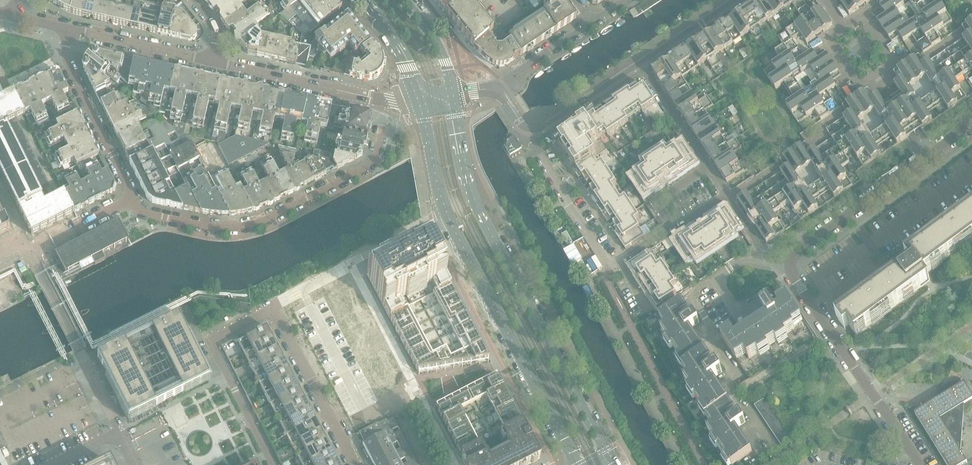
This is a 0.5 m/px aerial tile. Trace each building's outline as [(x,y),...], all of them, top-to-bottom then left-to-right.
[(58,3),(65,7),(65,10),(69,12),(72,13),(76,15),(79,15),(82,16),(86,0),(59,0),(58,3)] [(82,16),(92,18),(96,0),(86,0),(82,16)] [(92,18),(101,20),(106,0),(96,0),(92,18)] [(101,20),(110,23),(115,0),(106,0),(101,20)] [(110,23),(120,25),(125,0),(115,0),(110,23)] [(126,0),(125,0),(120,25),(129,27),(135,2),(126,0)] [(239,5),(247,0),(215,0),(209,5),(213,11),(216,9),(221,16),(220,16),(220,18),(224,24),(243,11),(239,5)] [(327,0),(300,0),(284,11),(280,14),(282,16),(281,17),(286,21),(286,20),(288,22),(294,27),(309,14),(327,0)] [(300,0),(287,0),(280,5),(281,7),(284,11),(300,0)] [(338,10),(342,7),(336,0),(327,0),(309,14),(294,27),(302,34),(305,36),(318,26),(338,10)] [(435,1),(446,15),(459,4),(464,0),(436,0),(435,1)] [(481,8),(481,7),(480,6),(481,5),(478,2),(474,6),(473,7),(467,0),(464,0),(459,4),(446,15),(474,49),(492,32),(497,27),(481,8)] [(560,29),(576,19),(570,12),(571,11),(565,5),(561,0),(547,0),(542,4),(545,8),(541,11),(515,29),(516,31),(507,37),(520,56),(560,29)] [(665,0),(654,0),(621,22),(629,34),(670,8),(665,0)] [(767,20),(792,4),(798,0),(760,0),(721,26),(733,43),(750,32),(755,40),(765,34),(759,26),(767,20)] [(849,15),(866,4),(872,0),(839,0),(849,15)] [(912,36),(923,53),(941,41),(935,33),(949,23),(952,21),(940,3),(932,9),(926,0),(913,0),(924,17),(916,22),(915,20),(906,26),(903,21),(896,10),(904,4),(903,3),(907,0),(888,0),(889,1),(880,6),(883,11),(875,17),(892,42),(900,37),(903,41),(912,36)] [(144,4),(135,2),(129,27),(138,29),(144,4)] [(153,6),(144,4),(138,29),(148,31),(153,6)] [(255,25),(270,14),(269,14),(275,10),(272,6),(266,9),(263,4),(246,15),(243,11),(224,24),(228,29),(230,30),(232,28),(237,35),(234,37),(240,44),(256,32),(258,30),(255,25)] [(157,33),(163,8),(153,6),(148,31),(157,33)] [(169,36),(175,12),(175,10),(168,8),(167,10),(163,8),(157,33),(169,36)] [(833,26),(821,9),(814,14),(804,20),(778,37),(784,46),(793,41),(801,35),(807,44),(807,43),(816,38),(833,26)] [(195,31),(181,14),(175,12),(169,36),(189,41),(191,41),(193,40),(195,39),(196,37),(197,35),(196,33),(195,31)] [(371,43),(348,15),(324,32),(313,41),(314,41),(311,43),(308,57),(313,58),(322,51),(330,61),(349,46),(352,50),(348,54),(350,57),(357,52),(359,51),(359,52),(371,43)] [(962,27),(965,31),(967,35),(963,38),(968,47),(952,58),(964,75),(971,70),(971,71),(971,20),(962,27)] [(722,63),(716,54),(733,43),(721,26),(679,54),(690,71),(707,60),(712,69),(722,63)] [(499,67),(501,29),(492,32),(474,49),(476,51),(486,60),(492,65),(494,65),(494,66),(498,66),(498,67),(499,67)] [(520,56),(507,37),(501,29),(499,67),(499,66),(503,66),(503,65),(505,65),(520,56)] [(256,56),(260,36),(258,35),(256,32),(240,44),(247,54),(256,56)] [(308,57),(311,43),(305,36),(302,34),(300,44),(301,44),(296,65),(306,67),(308,57)] [(301,44),(300,44),(261,35),(260,36),(256,56),(296,65),(301,44)] [(839,109),(827,92),(836,86),(833,81),(841,76),(824,50),(816,56),(813,51),(804,57),(793,41),(784,46),(775,52),(781,60),(764,71),(776,89),(783,85),(793,101),(786,105),(798,123),(815,112),(821,121),(839,109)] [(383,64),(383,60),(381,57),(379,54),(371,43),(359,52),(364,58),(365,57),(366,58),(363,60),(357,52),(350,57),(329,72),(363,80),(366,80),(370,80),(373,79),(374,79),(377,77),(380,75),(382,72),(383,68),(383,67),(383,64)] [(165,112),(166,111),(174,70),(96,52),(96,53),(94,52),(92,54),(118,75),(125,77),(124,79),(129,80),(128,85),(134,87),(132,93),(144,95),(143,97),(149,99),(148,103),(154,104),(153,107),(159,108),(158,112),(160,113),(159,116),(163,117),(164,114),(165,114),(165,112)] [(118,75),(92,54),(90,53),(82,63),(84,64),(103,78),(106,74),(117,83),(121,77),(118,75)] [(682,77),(690,71),(679,54),(661,65),(653,71),(670,97),(688,85),(682,77)] [(900,92),(906,101),(923,127),(932,120),(927,112),(935,107),(943,101),(948,110),(966,98),(955,81),(964,75),(952,58),(935,69),(929,60),(925,63),(922,59),(919,55),(906,63),(900,68),(893,72),(896,76),(899,80),(894,84),(900,92)] [(111,85),(103,78),(84,64),(83,66),(83,68),(83,70),(101,104),(113,98),(112,97),(108,88),(106,89),(105,88),(111,85)] [(189,113),(192,99),(197,75),(174,70),(166,111),(171,112),(169,119),(175,120),(173,128),(174,132),(184,134),(186,127),(186,124),(180,123),(182,115),(185,115),(186,112),(189,113)] [(67,105),(62,95),(68,92),(59,74),(53,72),(35,81),(46,102),(51,100),(59,115),(53,118),(56,124),(78,113),(73,102),(67,105)] [(204,124),(209,103),(214,104),(215,104),(220,81),(197,75),(192,99),(198,100),(191,128),(186,127),(184,134),(187,135),(191,136),(195,137),(197,130),(202,131),(202,129),(204,124)] [(49,121),(41,105),(46,102),(35,81),(13,91),(25,115),(31,112),(38,126),(49,121)] [(234,120),(242,85),(220,81),(215,104),(219,105),(212,137),(214,138),(213,141),(216,142),(218,144),(218,146),(223,143),(229,119),(234,120)] [(666,118),(645,86),(644,87),(642,84),(638,87),(635,83),(627,88),(640,108),(653,127),(666,118)] [(258,114),(264,90),(256,89),(251,88),(242,85),(234,120),(235,120),(236,116),(240,117),(237,130),(248,133),(253,113),(258,114)] [(705,111),(713,106),(707,96),(699,102),(688,85),(670,97),(698,139),(716,128),(705,111)] [(31,234),(48,226),(49,225),(52,224),(74,212),(64,192),(63,192),(62,193),(55,197),(49,185),(42,171),(36,159),(34,155),(29,144),(16,119),(25,115),(13,91),(4,96),(0,87),(0,171),(31,234)] [(640,108),(627,88),(613,98),(626,117),(640,108)] [(883,141),(891,135),(897,144),(912,134),(923,127),(906,101),(900,92),(884,103),(878,94),(873,98),(870,93),(868,89),(861,93),(855,98),(842,106),(845,110),(848,115),(843,118),(849,126),(832,137),(838,146),(849,164),(850,163),(844,155),(852,150),(863,166),(881,154),(875,146),(883,141)] [(280,119),(285,95),(264,90),(258,114),(256,123),(261,124),(259,135),(264,137),(270,138),(275,118),(280,119)] [(105,113),(125,104),(123,99),(122,100),(118,95),(112,97),(113,98),(101,104),(105,113)] [(302,123),(307,100),(300,98),(295,97),(285,95),(280,119),(285,120),(280,140),(292,143),(297,123),(302,124),(302,123)] [(626,117),(613,98),(604,103),(607,107),(603,110),(600,106),(584,116),(587,120),(598,136),(600,140),(607,135),(608,136),(629,122),(626,117)] [(328,123),(329,117),(332,106),(313,102),(307,100),(302,123),(308,125),(304,141),(317,144),(320,127),(326,129),(328,123)] [(146,118),(143,113),(140,115),(135,106),(130,109),(127,103),(125,104),(105,113),(118,139),(138,129),(137,128),(135,124),(146,118)] [(348,114),(349,110),(332,106),(329,117),(335,119),(337,112),(348,114)] [(371,118),(368,114),(349,110),(348,114),(337,112),(335,119),(370,126),(371,118)] [(88,134),(84,125),(78,113),(56,124),(58,129),(49,134),(43,137),(48,147),(55,144),(64,140),(66,145),(88,134)] [(368,138),(370,126),(335,119),(329,117),(328,123),(333,125),(333,124),(345,127),(344,133),(368,138)] [(171,143),(167,136),(175,132),(174,132),(173,128),(166,123),(159,118),(154,120),(137,128),(138,129),(118,139),(129,162),(164,144),(165,146),(170,144),(171,143)] [(607,149),(600,140),(598,136),(587,120),(572,130),(573,132),(559,141),(569,157),(576,153),(579,157),(572,161),(577,169),(594,158),(607,149)] [(744,171),(733,154),(742,148),(735,139),(727,144),(722,137),(716,128),(698,139),(727,183),(744,171)] [(221,216),(229,216),(230,216),(220,196),(195,151),(197,150),(191,136),(187,135),(175,132),(179,140),(171,143),(170,144),(165,146),(179,173),(182,179),(185,183),(200,213),(210,215),(221,216)] [(366,146),(368,138),(344,133),(342,132),(341,139),(338,138),(336,138),(331,138),(324,136),(323,140),(331,142),(336,143),(339,143),(363,148),(363,147),(366,146)] [(76,165),(99,155),(88,134),(66,145),(69,150),(53,157),(59,168),(74,160),(76,165)] [(269,145),(269,144),(263,142),(244,138),(236,136),(223,143),(218,146),(228,166),(229,166),(252,154),(269,145)] [(521,148),(519,144),(514,136),(512,138),(511,137),(506,141),(505,144),(511,154),(521,148)] [(362,156),(363,148),(339,143),(336,143),(335,149),(338,149),(337,155),(350,158),(355,159),(362,156)] [(696,163),(690,154),(683,143),(675,148),(688,168),(696,163)] [(852,186),(841,169),(849,164),(838,146),(821,157),(820,155),(815,148),(811,151),(807,146),(805,143),(779,160),(782,163),(785,168),(781,171),(787,181),(770,192),(781,209),(789,203),(801,220),(819,208),(813,200),(821,195),(829,189),(835,198),(852,186)] [(179,173),(165,146),(164,144),(129,162),(148,199),(152,203),(182,209),(167,179),(179,173)] [(234,186),(226,170),(225,171),(222,172),(220,170),(228,166),(218,146),(210,150),(207,145),(197,150),(195,151),(220,196),(230,216),(236,215),(246,213),(253,211),(243,192),(239,184),(234,186)] [(326,175),(319,162),(320,157),(320,156),(321,151),(322,148),(309,145),(309,149),(314,150),(313,156),(304,161),(305,164),(306,163),(315,181),(326,175)] [(304,187),(292,164),(294,157),(295,153),(296,150),(279,146),(279,153),(281,156),(288,170),(283,173),(294,192),(304,187)] [(672,178),(688,168),(675,148),(667,153),(664,149),(643,163),(646,167),(639,172),(652,192),(668,181),(664,174),(668,171),(672,178)] [(349,163),(350,158),(337,155),(334,154),(331,153),(327,152),(321,151),(320,156),(320,157),(329,159),(342,162),(344,166),(349,163)] [(294,192),(283,173),(279,175),(270,158),(266,160),(265,156),(261,158),(263,162),(259,164),(268,181),(263,183),(273,203),(294,192)] [(315,181),(306,163),(305,164),(300,166),(298,163),(299,158),(294,157),(292,164),(304,187),(315,181)] [(326,175),(344,166),(342,162),(329,159),(320,157),(319,162),(326,175)] [(616,183),(610,173),(603,162),(598,165),(594,158),(577,169),(574,171),(584,187),(588,185),(589,187),(591,189),(587,191),(602,213),(621,200),(612,186),(616,183)] [(115,187),(107,171),(102,174),(98,168),(96,162),(85,168),(88,174),(83,176),(95,201),(113,192),(115,187)] [(243,192),(253,211),(262,208),(268,205),(273,203),(263,183),(259,186),(250,168),(247,170),(239,174),(248,190),(243,192)] [(652,192),(639,172),(632,177),(639,188),(643,194),(645,197),(652,192)] [(95,201),(83,176),(78,179),(75,173),(64,179),(66,184),(61,187),(64,192),(74,212),(95,201)] [(181,180),(182,179),(179,173),(167,179),(182,209),(200,213),(185,183),(183,184),(182,183),(181,180)] [(785,231),(773,214),(781,209),(770,192),(754,203),(747,193),(738,200),(750,217),(751,216),(757,224),(755,225),(767,243),(785,231)] [(648,201),(645,197),(643,194),(640,196),(645,204),(648,201)] [(635,221),(639,218),(626,197),(621,200),(602,213),(607,222),(611,220),(613,222),(614,224),(610,226),(626,250),(645,237),(635,221)] [(653,209),(648,201),(645,204),(650,211),(653,209)] [(971,240),(971,207),(910,252),(912,255),(925,274),(971,240)] [(739,228),(726,208),(718,213),(731,232),(739,228)] [(653,209),(650,211),(655,218),(658,216),(653,209)] [(9,227),(9,225),(5,215),(3,216),(0,211),(0,231),(9,227)] [(724,237),(731,233),(731,232),(718,213),(702,223),(707,230),(703,233),(698,226),(682,237),(695,256),(702,251),(705,256),(726,242),(724,237)] [(663,225),(658,216),(655,218),(660,227),(663,225)] [(129,240),(119,221),(118,221),(119,222),(56,254),(55,254),(65,273),(65,272),(91,258),(95,265),(105,259),(102,253),(129,240)] [(695,256),(682,237),(675,242),(671,236),(668,238),(673,246),(676,244),(688,261),(695,256)] [(397,257),(369,271),(392,315),(405,308),(439,291),(453,284),(430,240),(399,256),(397,257)] [(856,335),(916,291),(929,281),(930,280),(925,274),(912,255),(910,252),(907,249),(890,262),(897,272),(836,316),(838,319),(845,329),(845,328),(848,325),(856,335)] [(629,265),(628,265),(634,272),(653,259),(650,255),(648,252),(634,261),(629,265)] [(653,259),(634,272),(638,280),(644,288),(648,285),(649,287),(651,290),(647,292),(652,300),(657,308),(677,295),(681,292),(676,284),(676,283),(672,278),(671,276),(670,274),(668,272),(663,264),(658,267),(653,259)] [(453,284),(439,291),(444,301),(458,294),(453,284)] [(458,294),(444,301),(449,310),(463,303),(458,294)] [(813,336),(804,323),(786,295),(783,297),(781,295),(774,299),(780,309),(776,312),(770,303),(762,308),(768,317),(737,338),(732,331),(722,338),(746,373),(749,379),(753,376),(758,373),(762,370),(767,367),(771,364),(776,361),(781,358),(785,355),(790,352),(795,349),(799,346),(804,343),(808,340),(813,336)] [(709,382),(714,379),(713,378),(722,372),(717,364),(715,366),(715,365),(709,369),(706,365),(712,361),(694,333),(693,333),(690,329),(700,322),(694,315),(692,316),(692,315),(682,322),(679,318),(689,311),(683,302),(662,315),(668,324),(661,329),(690,373),(683,378),(714,424),(707,429),(726,457),(731,464),(732,464),(752,452),(740,433),(735,436),(733,432),(737,429),(736,428),(746,422),(740,414),(738,416),(738,415),(728,421),(726,417),(735,411),(717,383),(716,383),(712,386),(709,382)] [(463,303),(449,310),(454,320),(468,313),(463,303)] [(405,308),(392,315),(397,325),(410,318),(405,308)] [(468,313),(454,320),(459,329),(473,322),(468,313)] [(210,378),(179,316),(178,316),(177,316),(98,356),(97,356),(97,357),(128,419),(129,419),(130,419),(166,401),(167,403),(174,400),(173,398),(209,379),(210,379),(210,378)] [(410,318),(397,325),(401,335),(415,328),(410,318)] [(473,322),(459,329),(464,339),(478,332),(473,322)] [(243,354),(272,338),(267,327),(261,330),(259,327),(238,338),(240,341),(237,343),(243,354)] [(415,328),(401,335),(406,344),(420,337),(415,328)] [(478,332),(464,339),(469,348),(469,349),(471,348),(483,342),(478,332)] [(821,348),(813,336),(808,340),(815,351),(821,348)] [(420,337),(406,344),(411,354),(425,347),(420,337)] [(248,364),(278,348),(272,338),(243,354),(248,364)] [(815,351),(808,340),(804,343),(811,354),(815,351)] [(483,342),(471,348),(477,359),(490,357),(483,342)] [(811,354),(804,343),(799,346),(807,357),(811,354)] [(807,357),(799,346),(795,349),(802,360),(807,357)] [(425,347),(411,354),(416,364),(430,357),(430,356),(425,347)] [(254,374),(283,359),(278,348),(248,364),(254,374)] [(445,348),(435,354),(441,365),(449,364),(452,363),(450,358),(445,348)] [(469,348),(452,357),(456,363),(477,359),(471,348),(469,349),(469,348)] [(802,360),(795,349),(790,352),(797,363),(802,360)] [(797,363),(790,352),(785,355),(793,366),(797,363)] [(430,357),(416,364),(419,369),(441,365),(435,354),(430,356),(430,357)] [(793,366),(785,355),(781,358),(788,369),(793,366)] [(788,369),(781,358),(776,361),(783,372),(788,369)] [(259,384),(288,369),(283,359),(254,374),(259,384)] [(783,372),(776,361),(771,364),(779,375),(783,372)] [(779,375),(771,364),(767,367),(775,378),(779,375)] [(775,378),(767,367),(762,370),(770,382),(775,378)] [(264,395),(294,379),(288,369),(259,384),(264,395)] [(770,382),(762,370),(758,373),(766,384),(770,382)] [(766,384),(758,373),(753,376),(761,388),(762,387),(766,384)] [(496,374),(436,405),(438,409),(437,409),(463,460),(466,464),(527,464),(540,458),(498,377),(498,378),(496,374)] [(761,388),(753,376),(749,379),(756,391),(761,388)] [(270,405),(299,390),(294,379),(264,395),(270,405)] [(756,391),(749,379),(744,382),(752,394),(756,391)] [(964,414),(966,412),(968,410),(969,409),(970,406),(971,403),(971,401),(971,400),(971,395),(964,383),(961,385),(961,380),(961,379),(959,379),(957,379),(953,380),(949,381),(945,384),(942,386),(939,390),(937,394),(936,398),(935,402),(929,406),(928,405),(915,413),(947,464),(963,464),(967,463),(961,452),(964,414)] [(752,394),(744,382),(740,385),(748,396),(752,394)] [(275,415),(305,400),(299,390),(270,405),(275,415)] [(758,411),(767,405),(764,399),(754,405),(758,411)] [(280,425),(310,410),(305,400),(275,415),(280,425)] [(761,416),(771,410),(767,405),(758,411),(761,416)] [(286,436),(315,420),(310,410),(280,425),(286,436)] [(764,421),(774,415),(771,410),(761,416),(764,421)] [(768,426),(777,420),(774,415),(764,421),(768,426)] [(291,446),(321,431),(315,420),(286,436),(291,446)] [(771,431),(781,425),(777,420),(768,426),(771,431)] [(775,436),(784,430),(781,425),(771,431),(775,436)] [(403,438),(400,431),(394,434),(392,430),(398,427),(362,445),(373,464),(402,464),(399,461),(405,458),(407,463),(403,464),(418,464),(417,464),(415,459),(412,454),(409,448),(406,443),(403,438)] [(778,441),(787,435),(784,430),(775,436),(778,441)] [(297,456),(326,441),(321,431),(291,446),(297,456)] [(781,446),(791,440),(787,435),(778,441),(781,446)] [(331,451),(326,441),(297,456),(301,464),(305,464),(331,451)] [(337,462),(331,451),(305,464),(330,464),(337,462)]
